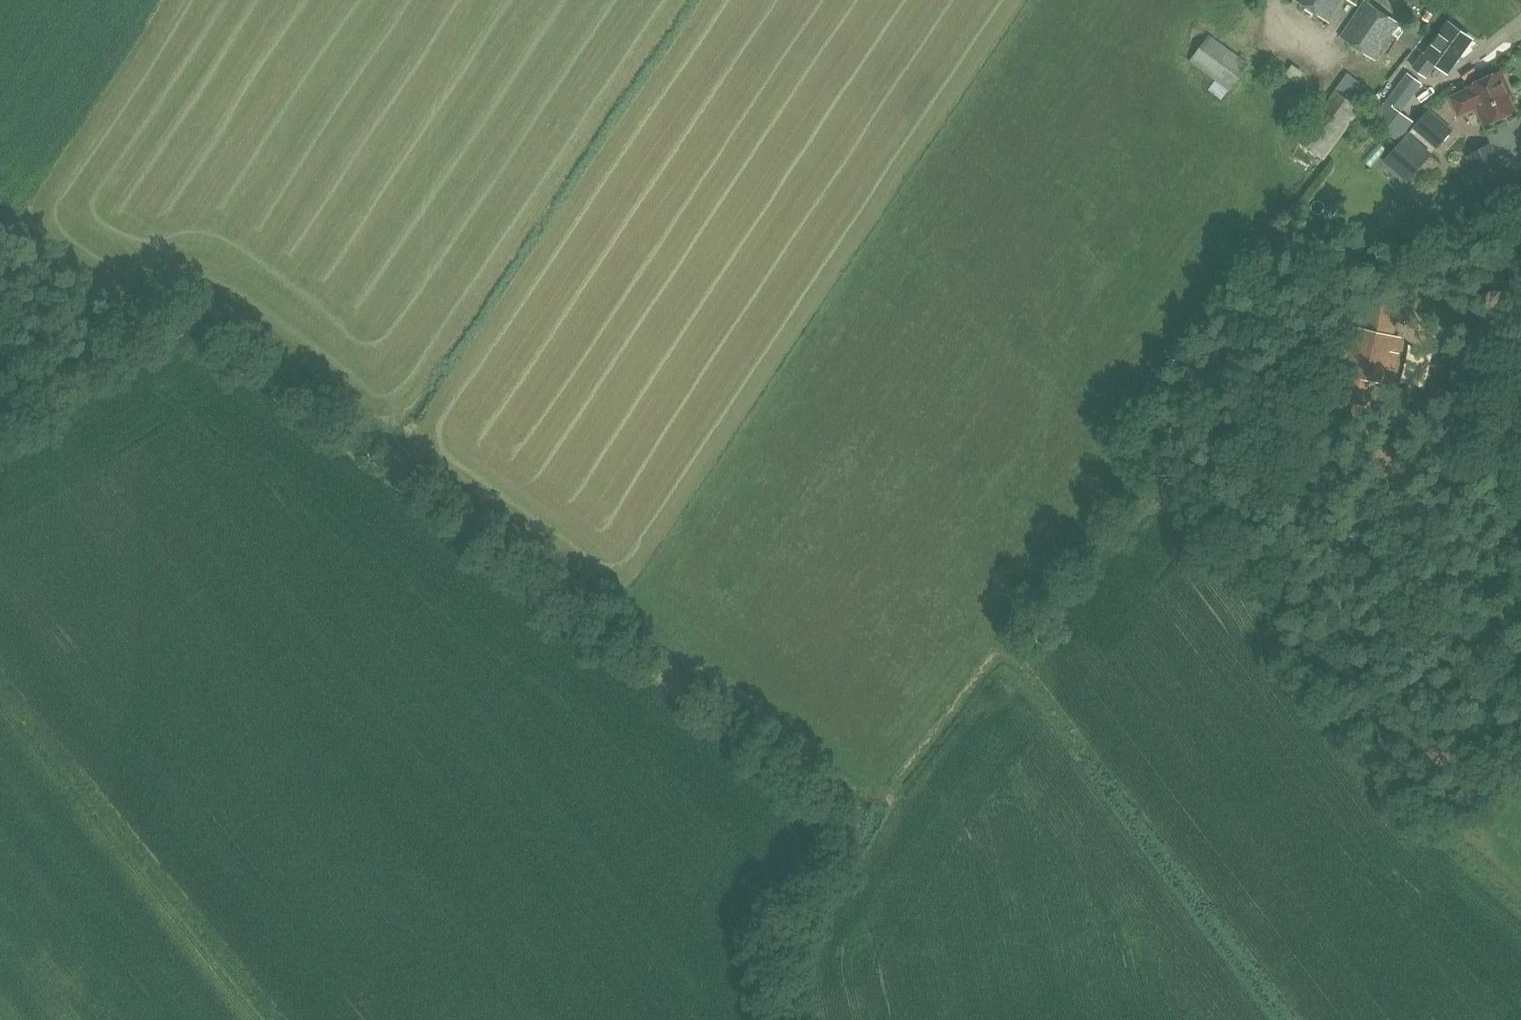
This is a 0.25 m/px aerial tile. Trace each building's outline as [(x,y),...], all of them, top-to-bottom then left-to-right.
[(1329,19),(1342,0),(1299,0),(1329,19)] [(1365,0),(1341,36),(1375,59),(1399,23),(1365,0)] [(1426,76),(1436,63),(1447,71),(1471,38),(1449,23),(1429,51),(1425,47),(1412,65),(1426,76)] [(1236,52),(1210,33),(1190,61),(1214,80),(1236,52)] [(1249,62),(1236,52),(1214,80),(1227,90),(1249,62)] [(1361,107),(1373,91),(1349,72),(1335,89),(1297,139),(1323,159),(1361,107)] [(1415,121),(1402,112),(1423,83),(1408,72),(1372,120),(1400,141),(1415,121)] [(1509,94),(1499,72),(1468,86),(1469,90),(1452,98),(1459,112),(1476,104),(1485,124),(1513,111),(1506,96),(1509,94)] [(1431,107),(1412,128),(1437,148),(1453,128),(1431,107)] [(1409,132),(1382,161),(1383,161),(1407,182),(1433,152),(1409,132)] [(1476,172),(1465,178),(1473,192),(1508,172),(1492,144),(1468,158),(1476,172)] [(1322,350),(1347,356),(1337,398),(1369,405),(1375,379),(1388,382),(1398,338),(1384,335),(1391,305),(1373,301),(1366,330),(1354,327),(1352,337),(1326,331),(1322,350)]
